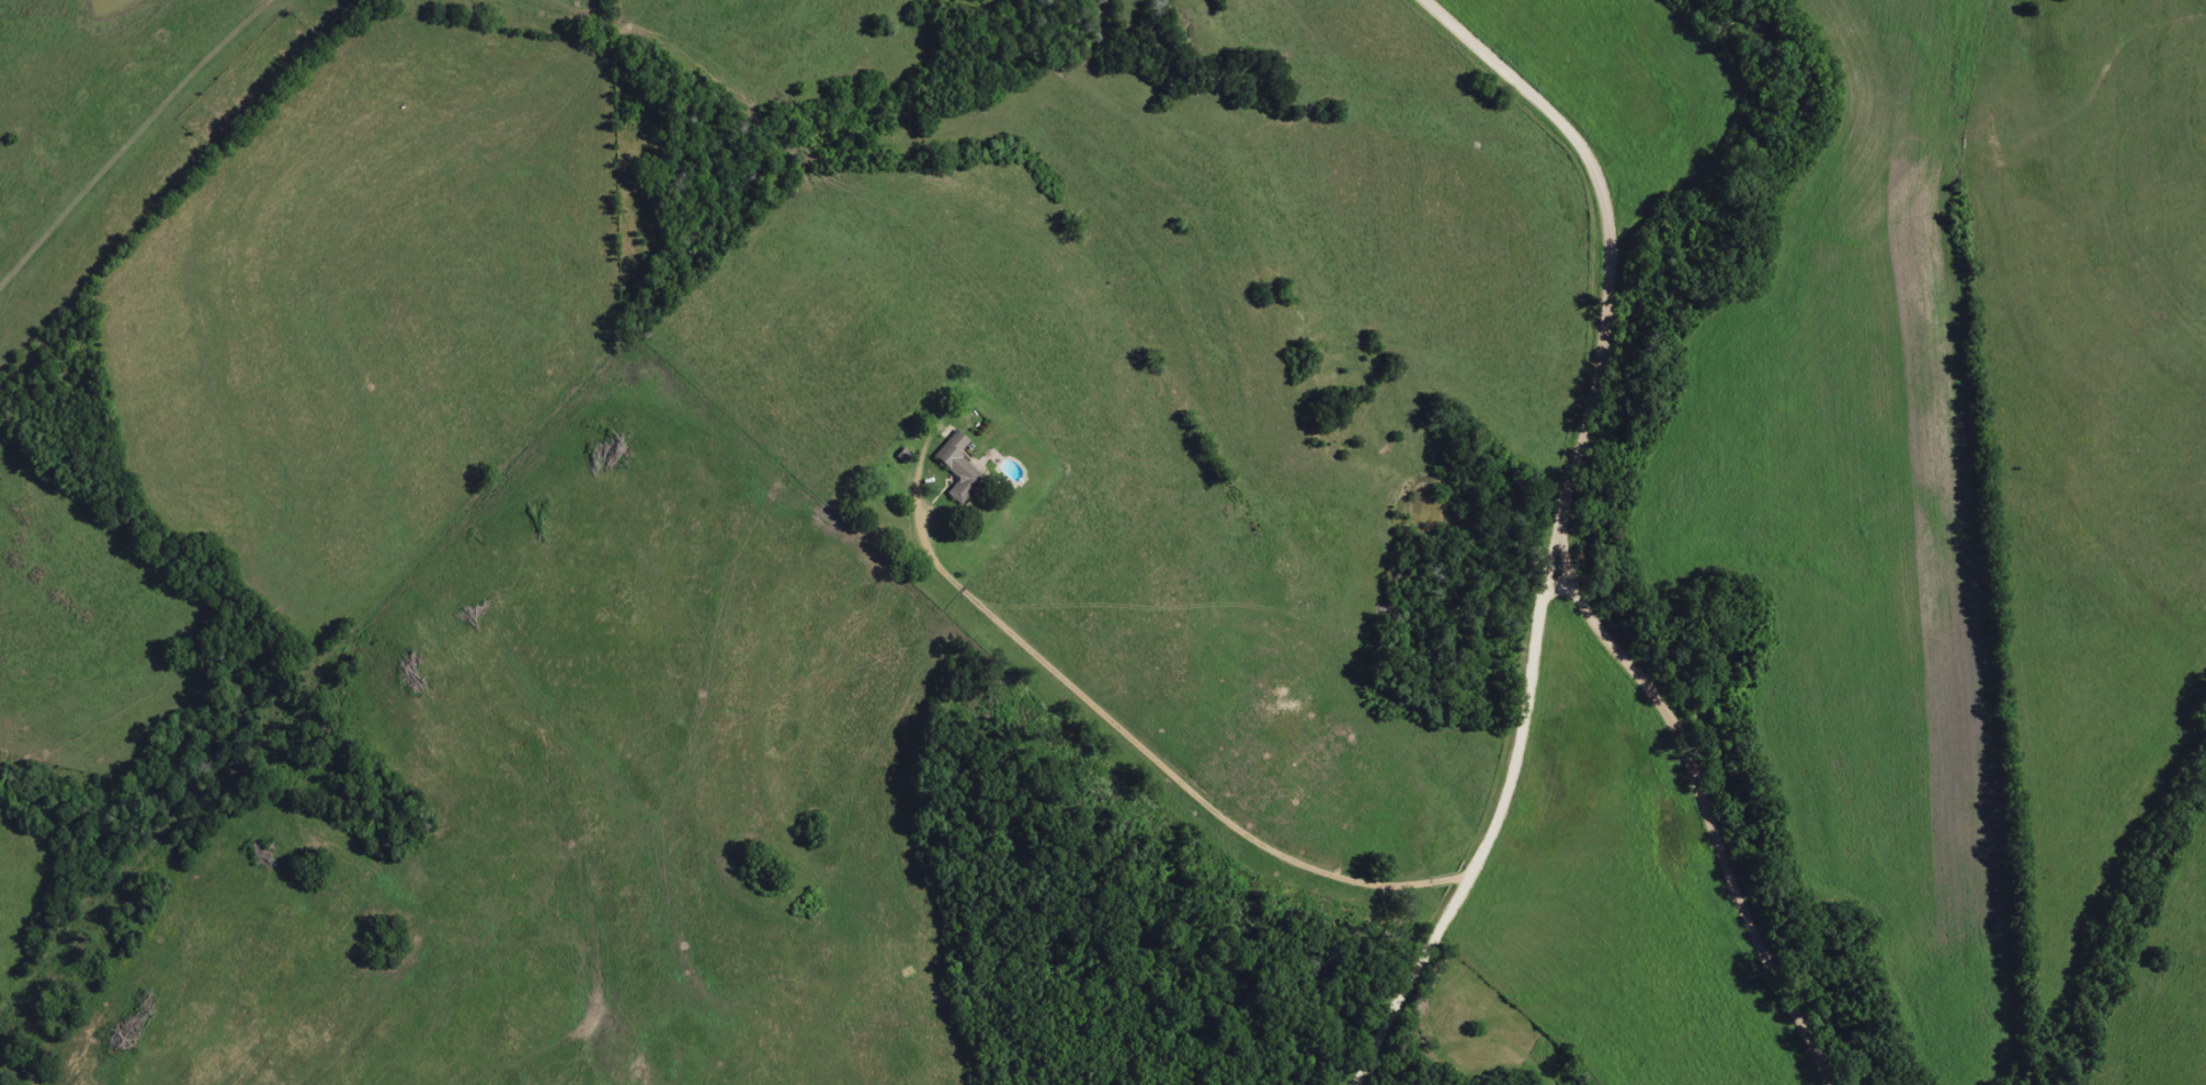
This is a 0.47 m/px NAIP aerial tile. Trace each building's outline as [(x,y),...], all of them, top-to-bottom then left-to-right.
[(983,478),(958,455),(969,442),(957,431),(933,456),(959,480),(945,494),(957,506),(983,478)]
